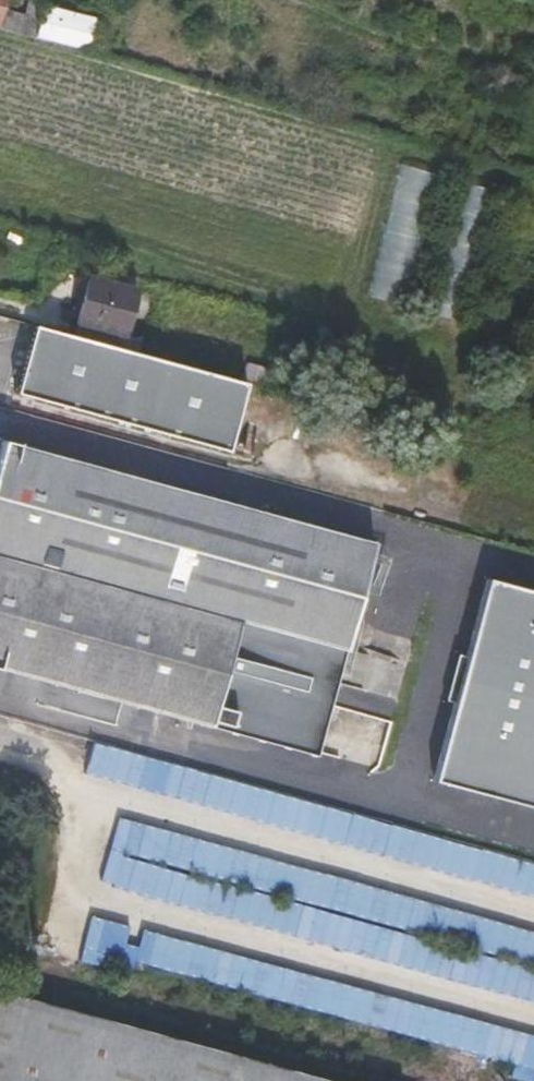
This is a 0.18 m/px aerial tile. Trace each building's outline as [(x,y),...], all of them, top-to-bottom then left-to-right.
[(5,8),(0,23),(0,27),(35,36),(45,4),(46,0),(28,0),(24,13),(5,8)] [(45,4),(35,36),(88,51),(96,17),(45,4)] [(373,296),(411,301),(431,168),(393,162),(373,296)] [(434,309),(463,316),(495,188),(466,181),(434,309)] [(137,288),(89,276),(77,321),(126,334),(137,288)] [(231,450),(249,382),(196,368),(35,324),(17,392),(231,450)] [(375,541),(5,439),(0,457),(0,667),(315,753),(375,541)] [(439,773),(533,800),(533,592),(487,580),(439,773)] [(100,890),(533,993),(533,932),(510,926),(503,956),(483,951),(492,911),(117,821),(100,890)] [(91,918),(81,959),(133,971),(135,964),(516,1057),(512,1075),(533,1080),(533,1027),(91,918)] [(0,990),(0,1080),(337,1080),(0,990)]
